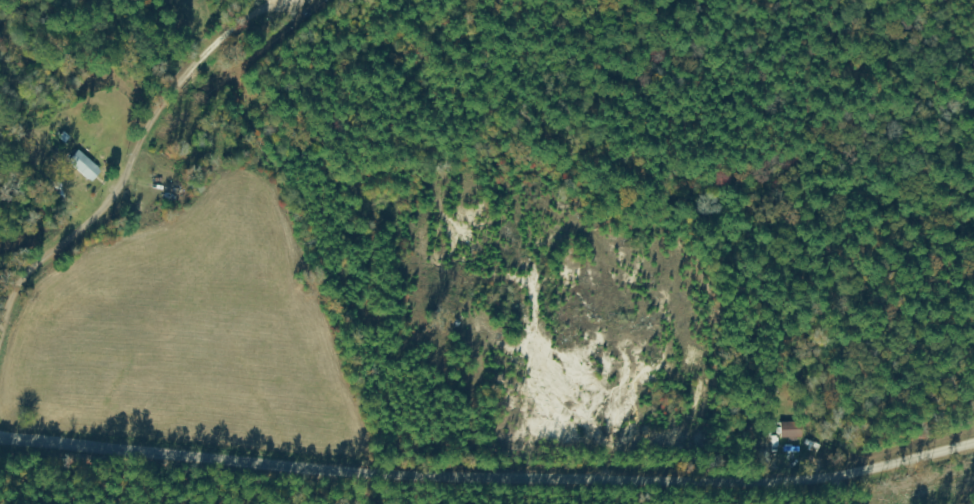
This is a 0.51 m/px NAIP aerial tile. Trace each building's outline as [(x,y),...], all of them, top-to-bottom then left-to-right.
[(91,185),(100,173),(77,153),(67,165),(91,185)] [(803,425),(781,425),(781,441),(803,441),(803,425)]
